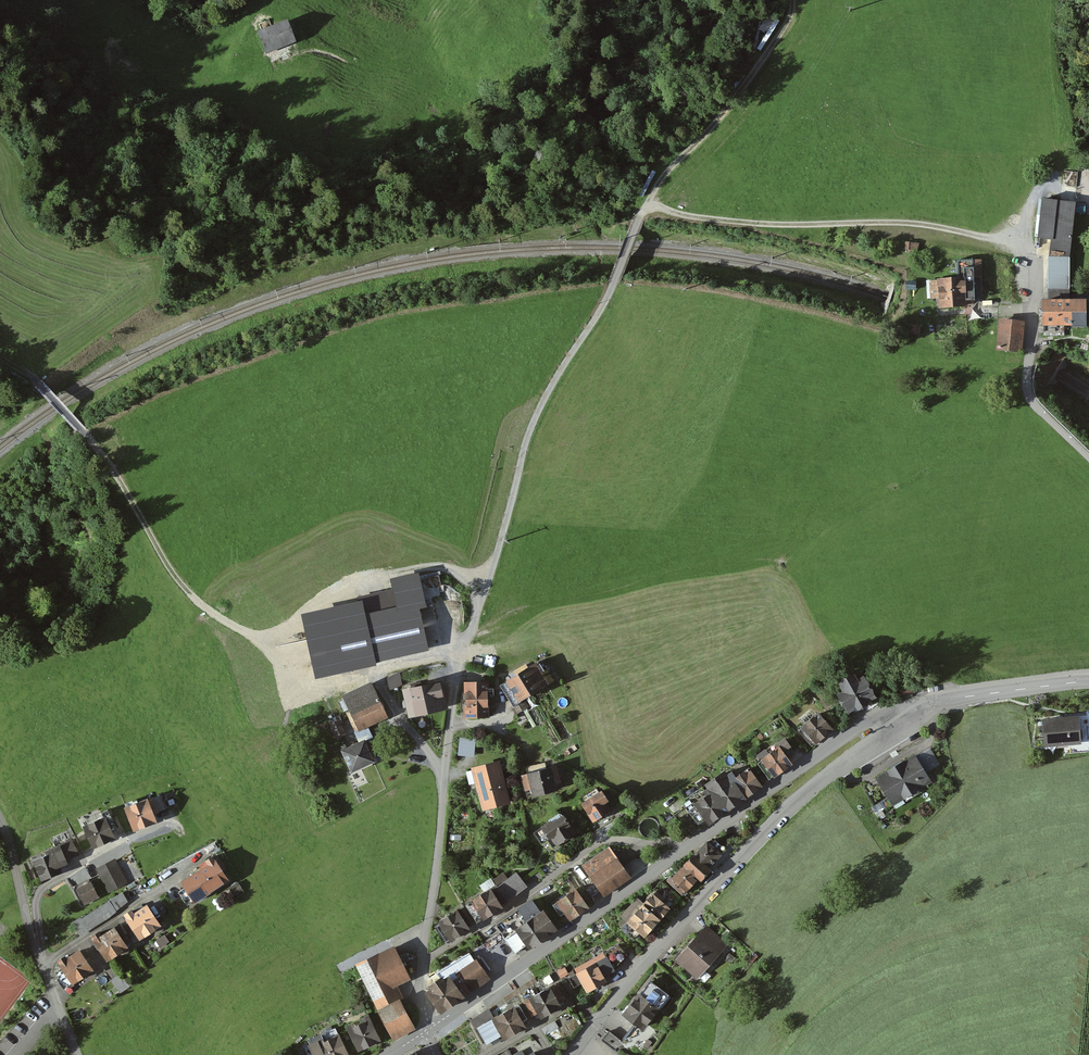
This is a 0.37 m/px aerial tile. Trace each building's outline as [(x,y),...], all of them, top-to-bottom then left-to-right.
[(257,33),(264,51),(292,40),(285,22),(257,33)] [(1067,257),(1072,213),(1073,203),(1040,199),(1036,237),(1050,238),(1048,256),(1067,257)] [(1048,291),(1067,291),(1067,257),(1048,256),(1048,291)] [(972,299),(980,299),(979,259),(971,259),(954,260),(955,279),(929,281),(930,298),(938,298),(938,307),(963,305),(963,300),(972,300),(972,299)] [(1083,324),(1082,301),(1067,301),(1067,300),(1067,291),(1048,291),(1048,297),(1048,301),(1041,301),(1041,309),(1038,309),(1038,316),(1041,316),(1041,324),(1062,324),(1083,324)] [(996,348),(1018,351),(1020,323),(999,321),(996,348)] [(395,594),(302,615),(316,679),(376,666),(375,660),(427,649),(417,608),(425,607),(418,574),(392,580),(395,594)] [(510,703),(517,700),(550,679),(543,668),(539,660),(526,667),(505,680),(498,685),(510,703)] [(401,667),(389,670),(391,682),(403,679),(401,667)] [(834,691),(846,712),(872,697),(861,676),(857,670),(837,682),(840,688),(834,691)] [(464,682),(465,717),(485,716),(485,699),(490,700),(490,689),(485,689),(484,681),(464,682)] [(443,706),(438,682),(402,690),(408,714),(443,706)] [(371,687),(343,700),(348,711),(356,729),(385,716),(376,698),(371,687)] [(514,707),(518,713),(527,708),(524,702),(514,707)] [(340,711),(330,717),(339,733),(349,728),(340,711)] [(813,741),(814,742),(829,729),(816,713),(797,729),(810,744),(813,741)] [(1041,721),(1043,744),(1078,742),(1076,718),(1075,718),(1075,721),(1067,721),(1067,719),(1041,721)] [(476,740),(460,739),(458,756),(474,758),(476,740)] [(772,775),(788,764),(783,757),(791,751),(783,739),(775,745),(777,747),(756,762),(763,771),(768,778),(772,775)] [(341,750),(349,770),(371,760),(366,751),(369,750),(365,740),(362,741),(341,750)] [(875,778),(878,782),(886,795),(889,800),(898,794),(900,797),(927,781),(922,772),(912,756),(875,778)] [(469,786),(475,785),(481,807),(506,800),(500,775),(499,775),(496,763),(465,771),(469,786)] [(544,768),(543,763),(523,768),(524,773),(520,774),(523,790),(525,795),(531,794),(552,788),(551,783),(557,782),(553,766),(544,768)] [(722,773),(713,779),(732,804),(742,797),(758,786),(746,769),(745,768),(744,769),(745,770),(734,778),(730,773),(725,777),(722,773)] [(680,827),(687,836),(691,833),(698,828),(725,809),(732,804),(713,779),(705,784),(708,788),(703,792),(700,787),(682,800),(685,805),(671,815),(677,822),(677,823),(680,827)] [(580,803),(591,821),(608,810),(602,801),(605,800),(599,791),(592,795),(590,791),(578,798),(581,803),(580,803)] [(149,814),(162,809),(157,796),(124,808),(132,828),(152,820),(149,814)] [(82,826),(91,846),(111,837),(108,831),(114,829),(107,815),(105,810),(99,812),(101,818),(82,826)] [(549,836),(555,844),(572,833),(561,815),(559,813),(556,813),(546,819),(548,822),(532,832),(539,842),(549,836)] [(49,838),(53,845),(62,841),(58,833),(49,838)] [(39,879),(58,871),(56,866),(62,863),(61,860),(76,853),(70,839),(49,849),(50,852),(32,860),(39,879)] [(705,868),(722,851),(712,841),(708,844),(705,842),(692,855),(705,868)] [(589,877),(602,894),(627,876),(615,859),(607,848),(581,866),(589,877)] [(669,875),(665,879),(680,894),(696,877),(698,879),(707,870),(705,868),(692,855),(671,878),(669,875)] [(192,900),(225,879),(210,857),(204,860),(207,864),(186,878),(180,882),(183,887),(176,891),(185,904),(192,900)] [(99,874),(108,891),(123,883),(115,866),(99,874)] [(497,878),(508,871),(505,866),(494,873),(497,878)] [(523,885),(521,882),(514,873),(505,880),(495,887),(504,900),(523,885)] [(87,881),(72,889),(79,905),(95,897),(87,881)] [(654,890),(641,904),(640,905),(656,919),(667,908),(663,905),(666,901),(665,900),(672,892),(660,881),(652,889),(654,890)] [(231,887),(236,895),(241,892),(236,884),(231,887)] [(494,885),(465,904),(475,921),(481,917),(499,906),(498,904),(504,900),(495,887),(494,885)] [(551,904),(558,914),(562,911),(567,919),(585,906),(573,889),(551,904)] [(120,892),(107,900),(107,901),(109,903),(111,906),(124,899),(120,892)] [(640,905),(641,904),(635,899),(620,915),(626,921),(620,927),(632,938),(638,932),(642,935),(656,919),(640,905)] [(544,929),(550,925),(541,911),(538,913),(529,900),(494,924),(503,937),(513,951),(525,943),(528,947),(547,933),(544,929)] [(78,934),(110,914),(105,906),(109,903),(107,901),(103,903),(79,919),(78,917),(70,922),(78,934)] [(128,922),(138,937),(156,924),(144,906),(131,914),(129,911),(120,916),(125,923),(128,922)] [(446,934),(448,938),(465,927),(468,925),(461,913),(457,915),(454,911),(438,922),(439,924),(435,927),(442,937),(446,934)] [(123,946),(128,943),(116,924),(111,928),(98,936),(96,932),(90,936),(105,958),(123,946)] [(720,941),(704,927),(696,936),(676,958),(695,975),(716,952),(713,949),(720,941)] [(585,991),(603,980),(600,975),(611,969),(625,955),(620,949),(616,944),(602,952),(604,956),(593,962),(591,958),(572,968),(575,973),(566,977),(570,983),(566,985),(568,989),(572,986),(580,982),(585,991)] [(389,948),(355,965),(374,1002),(376,1000),(379,1007),(377,1009),(397,1000),(388,981),(403,974),(389,948)] [(56,978),(62,987),(89,969),(77,950),(64,959),(62,956),(57,960),(65,972),(56,978)] [(467,953),(435,972),(440,978),(441,981),(446,978),(458,995),(465,989),(463,987),(481,974),(482,974),(484,973),(475,960),(472,960),(467,953)] [(117,975),(109,980),(118,993),(125,988),(117,975)] [(441,981),(440,978),(429,985),(431,988),(427,991),(439,1009),(458,996),(458,995),(446,978),(441,981)] [(647,980),(621,1013),(634,1023),(640,1027),(666,994),(647,980)] [(558,1005),(557,1003),(555,1000),(561,997),(553,983),(522,1001),(530,1015),(535,1011),(538,1016),(558,1005)] [(377,1009),(389,1033),(408,1023),(397,1000),(377,1009)] [(348,1009),(351,1014),(361,1009),(359,1004),(348,1009)] [(491,1018),(488,1012),(488,1011),(470,1023),(482,1043),(485,1041),(488,1039),(491,1043),(502,1036),(502,1037),(522,1025),(519,1020),(524,1018),(516,1004),(491,1018)] [(347,1029),(357,1048),(377,1039),(365,1016),(359,1018),(361,1023),(347,1029)] [(345,1054),(333,1028),(307,1040),(309,1043),(301,1047),(305,1054),(343,1054),(345,1054)] [(622,1042),(620,1041),(606,1031),(600,1039),(615,1051),(622,1042)]
